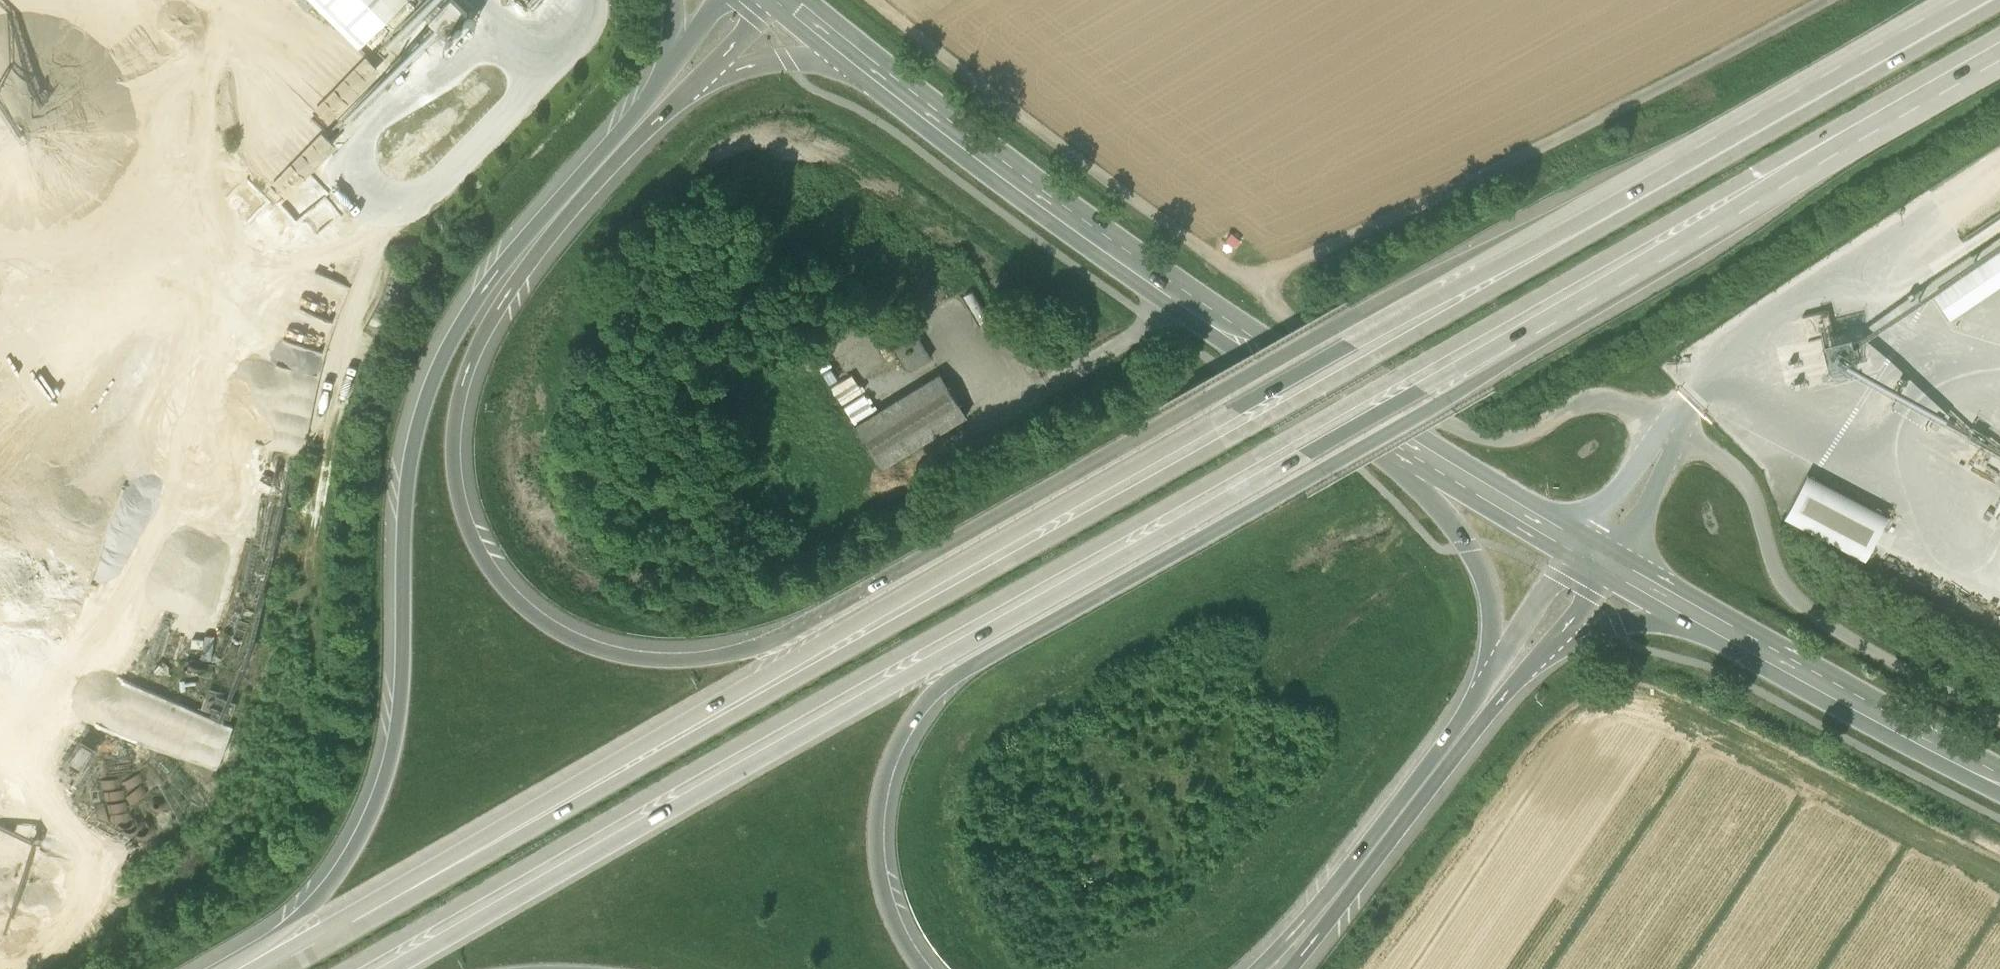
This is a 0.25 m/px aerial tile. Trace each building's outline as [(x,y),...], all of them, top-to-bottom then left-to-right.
[(359,57),(413,4),(408,0),(303,0),(359,57)] [(430,19),(445,33),(465,11),(454,0),(446,0),(430,19)] [(338,84),(353,98),(382,67),(367,53),(338,84)] [(328,120),(351,102),(339,86),(315,105),(328,120)] [(282,170),(295,185),(338,144),(324,129),(282,170)] [(1936,297),(1950,317),(1999,283),(1999,254),(1936,297)] [(909,373),(931,360),(908,321),(886,335),(909,373)] [(1848,336),(1822,341),(1827,368),(1852,364),(1848,336)] [(913,370),(919,380),(928,374),(931,378),(941,372),(933,359),(913,370)] [(854,428),(881,471),(967,418),(939,375),(854,428)] [(1887,517),(1807,475),(1785,518),(1866,559),(1887,517)]
